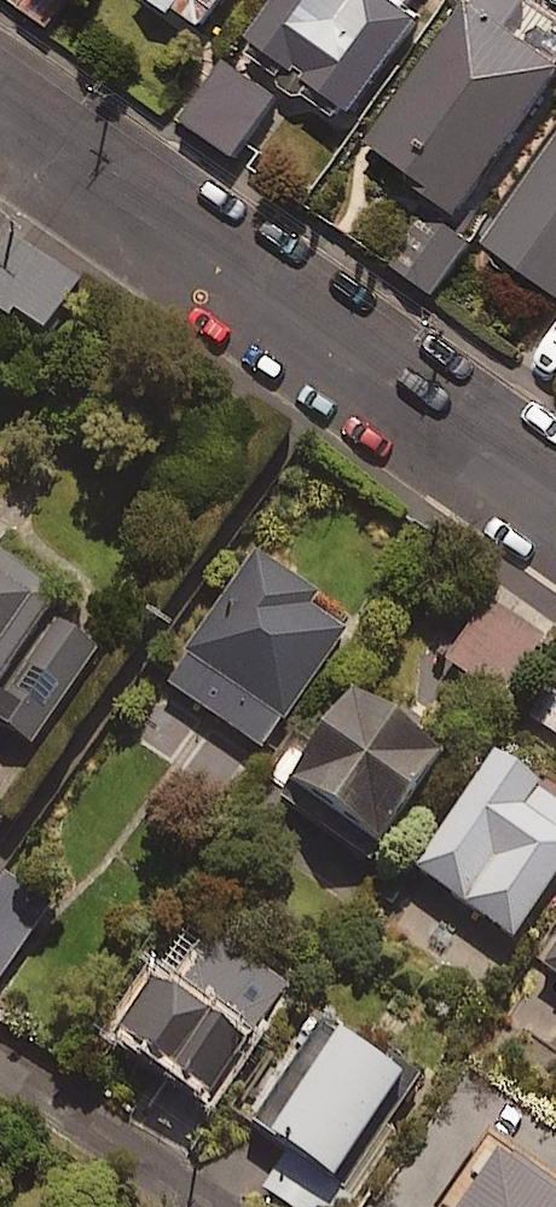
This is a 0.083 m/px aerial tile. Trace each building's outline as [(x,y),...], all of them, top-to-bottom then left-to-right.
[(199,26),(218,0),(163,0),(199,26)] [(242,43),(343,117),(419,13),(407,4),(410,0),(273,0),(242,43)] [(555,72),(555,60),(504,23),(520,0),(464,0),(365,137),(459,206),(555,72)] [(259,86),(226,59),(181,113),(214,140),(259,86)] [(483,236),(555,288),(555,134),(483,236)] [(473,240),(425,207),(387,261),(435,294),(473,240)] [(3,233),(0,239),(0,305),(39,331),(73,278),(3,233)] [(30,743),(97,647),(41,608),(56,586),(0,548),(0,722),(30,743)] [(350,619),(252,550),(163,678),(260,747),(350,619)] [(539,638),(484,599),(444,657),(499,695),(539,638)] [(529,717),(555,735),(555,675),(529,717)] [(437,747),(345,681),(268,788),(359,854),(437,747)] [(487,753),(411,866),(512,934),(555,869),(555,799),(487,753)] [(6,870),(0,877),(0,974),(51,903),(6,870)] [(282,984),(187,921),(114,1031),(209,1094),(282,984)] [(534,956),(555,972),(555,925),(534,956)] [(397,1066),(314,1013),(247,1118),(329,1171),(397,1066)] [(546,1044),(555,1051),(555,1028),(546,1044)] [(491,1139),(445,1206),(555,1206),(555,1183),(491,1139)] [(280,1158),(262,1186),(294,1206),(336,1206),(342,1198),(280,1158)]
